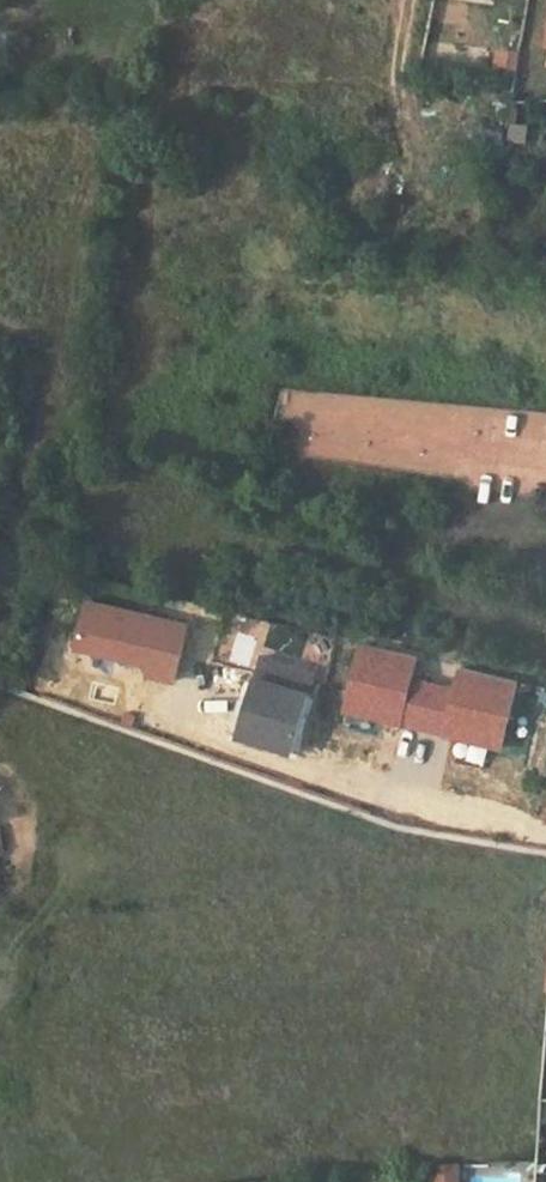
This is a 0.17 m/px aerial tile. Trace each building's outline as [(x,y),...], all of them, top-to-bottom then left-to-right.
[(65,602),(58,631),(97,641),(104,613),(65,602)] [(250,712),(302,726),(316,671),(264,657),(250,712)] [(243,737),(296,751),(302,726),(250,712),(243,737)]
